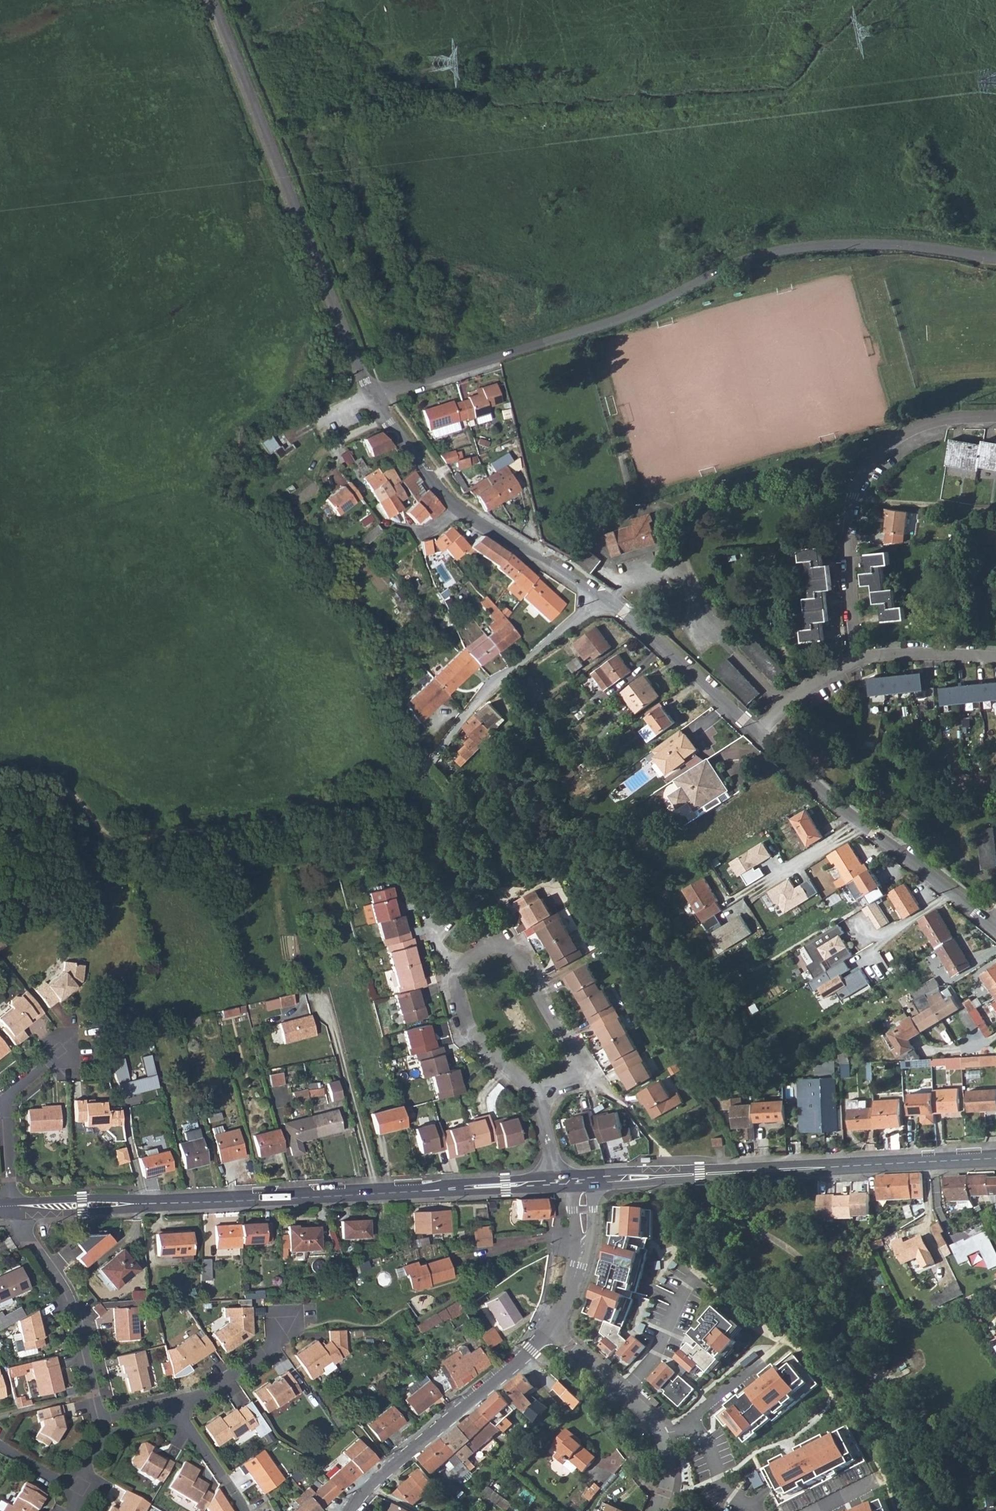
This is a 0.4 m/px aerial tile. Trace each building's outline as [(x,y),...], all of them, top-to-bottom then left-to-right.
[(469,400),(462,402),(467,419),(470,428),(492,421),(488,408),(502,404),(495,385),(482,389),(483,394),(477,396),(468,398),(469,400)] [(422,411),(428,431),(430,431),(432,437),(434,439),(459,431),(457,422),(467,419),(462,402),(454,405),(453,402),(422,411)] [(391,444),(379,430),(364,437),(372,453),(391,444)] [(490,442),(479,437),(478,442),(487,447),(490,442)] [(947,464),(978,470),(979,466),(983,446),(951,440),(947,464)] [(280,446),(277,442),(271,446),(262,451),(268,462),(277,457),(276,455),(290,446),(288,442),(280,446)] [(995,469),(995,444),(983,442),(983,446),(979,466),(995,469)] [(452,449),(437,453),(444,465),(456,461),(452,449)] [(494,470),(513,460),(509,452),(490,461),(494,470)] [(458,468),(478,463),(476,454),(456,459),(458,468)] [(357,459),(352,462),(361,475),(368,471),(359,457),(357,459)] [(504,466),(468,490),(486,510),(519,489),(504,466)] [(363,478),(378,502),(394,494),(390,488),(396,484),(387,469),(380,473),(378,470),(367,475),(368,475),(363,478)] [(412,481),(418,476),(413,470),(401,480),(405,487),(412,481)] [(458,474),(453,478),(463,494),(468,490),(458,474)] [(406,497),(411,494),(405,487),(401,480),(397,484),(406,497)] [(418,490),(412,481),(405,487),(411,494),(412,496),(413,497),(416,502),(426,514),(429,517),(431,520),(435,516),(443,508),(428,490),(427,490),(422,496),(418,490)] [(362,499),(351,483),(344,488),(344,487),(326,500),(338,516),(355,503),(356,504),(362,499)] [(406,497),(397,484),(396,484),(390,488),(394,494),(399,502),(406,497)] [(387,518),(403,509),(399,502),(394,494),(378,502),(387,518)] [(416,523),(426,514),(416,502),(406,512),(416,523)] [(907,533),(911,511),(888,508),(886,515),(890,516),(887,530),(907,533)] [(650,513),(631,518),(632,521),(648,516),(650,522),(653,521),(650,513)] [(648,516),(632,521),(633,525),(604,533),(612,556),(656,543),(650,522),(648,516)] [(382,530),(377,523),(357,543),(361,548),(382,530)] [(469,547),(450,527),(434,541),(433,542),(435,545),(440,551),(444,548),(453,560),(464,551),(469,547)] [(473,550),(496,566),(509,553),(483,536),(469,547),(464,551),(469,554),(473,550)] [(421,547),(435,545),(433,542),(434,541),(433,538),(421,541),(421,542),(421,547)] [(802,561),(809,561),(823,559),(822,547),(801,549),(802,561)] [(577,558),(575,561),(592,574),(602,562),(585,548),(577,558)] [(868,554),(869,566),(884,565),(890,565),(890,552),(868,554)] [(524,566),(509,553),(496,566),(495,568),(513,581),(524,566)] [(810,566),(811,580),(832,577),(830,564),(824,565),(823,559),(809,561),(810,566)] [(886,584),(885,571),(884,565),(869,566),(870,573),(863,573),(865,586),(874,585),(886,584)] [(507,588),(520,600),(523,596),(534,580),(534,579),(536,575),(524,566),(513,581),(507,588)] [(568,601),(536,575),(534,579),(534,580),(523,596),(552,619),(568,601)] [(406,585),(411,596),(430,587),(426,577),(426,576),(417,581),(416,580),(406,585)] [(811,580),(812,592),(826,590),(833,590),(832,577),(811,580)] [(397,590),(402,585),(398,580),(390,586),(395,592),(397,590)] [(883,603),(883,609),(897,608),(897,601),(896,589),(886,589),(886,584),(874,585),(874,591),(875,603),(883,603)] [(407,591),(402,585),(397,590),(402,595),(407,591)] [(828,608),(826,596),(826,590),(812,592),(813,598),(806,598),(807,611),(828,608)] [(486,636),(497,651),(517,635),(506,622),(507,621),(498,611),(492,604),(482,598),(476,603),(492,622),(488,625),(493,631),(486,636)] [(475,610),(472,606),(466,611),(469,615),(475,610)] [(905,607),(897,608),(883,609),(884,621),(905,619),(905,607)] [(807,611),(808,623),(822,621),(829,621),(828,608),(807,611)] [(463,620),(469,615),(466,611),(460,616),(463,620)] [(824,641),(822,628),(822,621),(808,623),(809,629),(802,630),(803,643),(824,641)] [(597,626),(576,643),(584,652),(589,648),(596,658),(612,645),(597,626)] [(483,632),(463,647),(465,650),(479,665),(497,651),(486,636),(483,632)] [(747,639),(744,643),(741,646),(740,646),(745,652),(757,641),(752,635),(747,639)] [(757,641),(745,652),(751,658),(763,647),(757,641)] [(756,664),(768,653),(763,647),(751,658),(756,664)] [(434,681),(449,696),(480,666),(479,665),(465,650),(434,681)] [(768,653),(756,664),(762,670),(774,659),(768,653)] [(619,654),(593,673),(605,691),(631,671),(619,654)] [(580,656),(569,665),(575,673),(585,665),(584,663),(581,659),(580,656)] [(721,674),(732,663),(728,658),(716,668),(721,674)] [(774,659),(762,670),(768,675),(779,664),(774,659)] [(727,680),(738,670),(732,663),(721,674),(727,680)] [(773,681),(784,670),(779,664),(768,675),(773,681)] [(738,670),(727,680),(732,686),(744,675),(738,670)] [(923,674),(910,675),(911,691),(924,690),(923,674)] [(744,675),(732,686),(738,692),(749,681),(744,675)] [(910,675),(897,676),(898,692),(911,691),(910,675)] [(646,676),(623,693),(637,713),(658,698),(653,691),(656,689),(646,676)] [(897,676),(884,677),(886,694),(898,692),(897,676)] [(872,695),(886,694),(884,677),(870,679),(872,695)] [(434,681),(409,705),(413,717),(422,726),(450,697),(449,696),(434,681)] [(749,681),(738,692),(743,698),(754,687),(749,681)] [(538,683),(530,684),(534,704),(534,706),(538,705),(538,701),(545,699),(543,689),(539,690),(538,683)] [(980,685),(981,701),(995,700),(995,683),(980,685)] [(978,701),(981,701),(980,685),(961,687),(963,703),(964,709),(979,708),(978,701)] [(748,704),(759,694),(760,693),(754,687),(743,698),(748,704)] [(945,705),(963,703),(961,687),(943,689),(945,705)] [(661,697),(656,689),(653,691),(658,698),(661,697)] [(582,708),(587,714),(598,706),(594,699),(582,708)] [(490,702),(478,715),(490,728),(491,727),(503,716),(490,702)] [(664,707),(649,718),(660,734),(675,723),(664,707)] [(460,752),(469,761),(476,754),(497,734),(491,727),(490,728),(478,715),(477,714),(463,727),(472,737),(465,743),(467,745),(460,752)] [(512,730),(507,739),(504,738),(503,740),(505,741),(505,742),(511,745),(517,733),(512,730)] [(654,752),(659,758),(658,759),(665,768),(666,766),(671,773),(679,767),(681,769),(688,764),(697,757),(697,756),(691,749),(686,752),(684,749),(688,746),(691,744),(681,731),(661,746),(656,750),(654,752)] [(688,764),(692,769),(706,760),(698,756),(697,756),(697,757),(688,764)] [(667,776),(671,773),(666,766),(665,768),(658,759),(656,761),(667,776)] [(711,768),(706,760),(692,769),(688,772),(678,778),(684,788),(682,789),(680,790),(679,792),(678,794),(678,795),(678,797),(679,799),(681,802),(683,803),(686,804),(688,803),(690,803),(692,801),(697,808),(707,802),(710,809),(725,800),(721,794),(730,789),(720,772),(714,776),(709,769),(711,768)] [(580,776),(573,767),(563,775),(570,784),(580,776)] [(642,770),(626,782),(633,790),(648,779),(642,770)] [(672,792),(680,787),(676,780),(668,784),(672,792)] [(807,810),(793,818),(810,845),(824,837),(807,810)] [(994,828),(978,830),(979,838),(995,836),(994,828)] [(980,846),(995,844),(995,836),(979,838),(980,846)] [(741,876),(748,886),(764,876),(760,869),(756,872),(754,868),(771,857),(763,843),(729,863),(738,877),(741,876)] [(836,862),(849,883),(857,878),(869,871),(865,863),(862,865),(849,843),(829,855),(834,864),(836,862)] [(995,852),(995,846),(995,844),(980,846),(981,854),(995,852)] [(65,860),(65,857),(65,854),(63,852),(61,850),(58,850),(55,851),(52,855),(52,859),(54,862),(58,863),(62,863),(65,860)] [(995,860),(995,852),(981,854),(982,862),(995,860)] [(995,869),(995,860),(982,862),(983,870),(995,869)] [(887,895),(871,869),(869,871),(857,878),(858,881),(850,886),(859,900),(868,895),(872,904),(877,901),(878,901),(887,895)] [(682,890),(701,923),(722,912),(716,903),(718,902),(704,878),(682,890)] [(790,879),(768,892),(775,905),(780,906),(784,914),(818,892),(811,880),(795,887),(790,879)] [(919,905),(905,884),(889,894),(904,918),(916,912),(914,908),(919,905)] [(362,906),(367,925),(377,922),(401,916),(403,915),(400,903),(397,904),(394,905),(392,898),(395,897),(392,887),(370,892),(373,904),(362,906)] [(519,915),(525,926),(530,923),(550,912),(541,896),(538,897),(533,889),(525,894),(524,892),(513,899),(518,909),(521,907),(524,913),(521,914),(519,915)] [(877,901),(872,904),(863,909),(867,917),(869,916),(878,930),(890,922),(877,901)] [(530,923),(534,931),(538,938),(541,936),(545,944),(546,943),(566,932),(554,910),(550,912),(530,923)] [(919,920),(936,948),(954,937),(939,913),(934,916),(932,912),(919,920)] [(403,924),(401,916),(377,922),(383,945),(386,945),(410,938),(408,931),(405,933),(403,924)] [(740,916),(713,932),(724,951),(751,934),(740,916)] [(807,967),(814,980),(843,961),(852,956),(839,936),(843,934),(839,926),(805,947),(814,962),(807,967)] [(552,960),(556,966),(580,953),(567,931),(566,932),(546,943),(551,952),(555,959),(552,960)] [(969,961),(954,937),(936,948),(953,976),(966,969),(963,965),(969,961)] [(414,945),(412,938),(410,938),(386,945),(392,969),(415,963),(413,954),(411,946),(414,945)] [(34,989),(48,1006),(58,999),(59,1000),(67,993),(66,992),(72,987),(73,989),(76,986),(75,985),(81,980),(83,966),(81,963),(73,962),(74,961),(63,960),(62,969),(45,983),(44,981),(34,989)] [(596,979),(586,961),(561,975),(568,987),(570,986),(572,984),(576,990),(573,992),(578,1000),(581,998),(599,988),(594,980),(596,979)] [(736,961),(727,969),(735,979),(745,972),(736,961)] [(843,961),(814,980),(808,983),(814,993),(819,990),(825,999),(837,994),(843,1005),(872,988),(860,970),(851,974),(843,961)] [(392,969),(398,992),(420,986),(424,985),(422,977),(419,978),(417,971),(415,963),(392,969)] [(995,995),(995,964),(981,975),(986,982),(990,988),(995,995)] [(912,991),(917,1000),(927,994),(940,986),(936,978),(912,991)] [(423,998),(420,986),(398,992),(394,993),(398,1011),(402,1011),(404,1021),(426,1016),(423,1004),(420,1005),(418,999),(422,999),(423,998)] [(615,1007),(602,986),(599,988),(581,998),(586,1007),(590,1014),(586,1015),(590,1022),(615,1007)] [(947,999),(940,986),(927,994),(917,1000),(911,1003),(909,1005),(914,1015),(903,1021),(904,1023),(885,1034),(897,1056),(904,1052),(908,1060),(922,1059),(909,1039),(942,1019),(960,1008),(952,995),(947,999)] [(0,1017),(0,1020),(4,1025),(1,1027),(15,1044),(27,1035),(21,1028),(20,1027),(29,1019),(28,1018),(34,1012),(19,994),(17,996),(14,995),(10,999),(9,1003),(10,1005),(11,1007),(0,1017)] [(292,994),(277,998),(280,1008),(295,1004),(292,994)] [(978,996),(971,1001),(976,1008),(977,1008),(983,1003),(978,996)] [(280,1008),(277,998),(263,1002),(266,1012),(280,1008)] [(970,998),(964,1003),(970,1012),(976,1008),(971,1001),(970,998)] [(980,1026),(987,1037),(994,1032),(984,1017),(992,1011),(986,1002),(983,1003),(977,1008),(976,1008),(970,1012),(980,1026)] [(11,1007),(10,1005),(0,1014),(0,1017),(11,1007)] [(238,1013),(236,1006),(221,1010),(222,1017),(238,1013)] [(627,1029),(615,1007),(590,1022),(594,1028),(597,1026),(601,1033),(606,1041),(626,1030),(627,1029)] [(36,1016),(34,1012),(28,1018),(29,1019),(20,1027),(21,1028),(36,1016)] [(972,1030),(980,1026),(970,1012),(963,1017),(972,1030)] [(311,1014),(279,1023),(285,1043),(316,1035),(311,1014)] [(201,1022),(199,1015),(186,1018),(187,1025),(201,1022)] [(429,1032),(427,1023),(403,1029),(409,1054),(414,1053),(436,1047),(434,1039),(432,1040),(429,1032)] [(638,1051),(626,1030),(606,1041),(611,1050),(614,1057),(611,1059),(614,1065),(638,1051)] [(797,1033),(787,1039),(790,1045),(800,1039),(797,1033)] [(9,1049),(0,1037),(0,1057),(9,1049)] [(853,1050),(849,1042),(837,1049),(842,1064),(843,1064),(852,1063),(859,1063),(855,1053),(851,1054),(850,1052),(853,1050)] [(443,1053),(441,1045),(436,1047),(414,1053),(420,1077),(431,1074),(444,1071),(442,1062),(440,1054),(443,1053)] [(651,1072),(638,1051),(614,1065),(618,1072),(621,1070),(625,1077),(630,1085),(651,1072)] [(800,1131),(838,1130),(834,1051),(815,1063),(816,1078),(798,1079),(800,1131)] [(122,1058),(109,1062),(113,1079),(123,1097),(159,1088),(150,1055),(140,1058),(145,1077),(129,1081),(122,1058)] [(962,1057),(962,1068),(967,1068),(967,1066),(995,1065),(995,1055),(962,1057)] [(933,1070),(962,1068),(962,1057),(932,1059),(933,1066),(933,1070)] [(902,1068),(933,1066),(932,1059),(922,1059),(908,1060),(902,1060),(902,1068)] [(671,1061),(666,1064),(669,1069),(675,1066),(671,1061)] [(852,1076),(852,1063),(843,1064),(843,1076),(852,1076)] [(457,1076),(455,1068),(444,1071),(431,1074),(437,1098),(457,1093),(464,1091),(462,1084),(459,1084),(457,1076)] [(281,1070),(268,1074),(271,1085),(284,1082),(281,1070)] [(749,1075),(747,1071),(737,1077),(738,1081),(749,1075)] [(660,1076),(635,1090),(641,1101),(644,1099),(646,1098),(650,1103),(648,1105),(653,1114),(673,1103),(683,1097),(677,1088),(670,1092),(660,1076)] [(339,1080),(329,1083),(334,1099),(343,1097),(339,1080)] [(307,1089),(308,1096),(323,1094),(322,1087),(307,1089)] [(958,1088),(934,1089),(934,1092),(934,1112),(959,1110),(958,1088)] [(308,1096),(307,1089),(292,1091),(294,1102),(308,1100),(308,1096)] [(968,1090),(969,1110),(995,1108),(995,1089),(968,1090)] [(934,1092),(909,1093),(910,1113),(922,1112),(922,1120),(924,1122),(935,1122),(934,1112),(934,1092)] [(745,1140),(755,1139),(753,1103),(743,1104),(743,1097),(724,1098),(725,1110),(733,1110),(734,1129),(745,1128),(745,1140)] [(85,1098),(75,1098),(76,1120),(85,1120),(86,1124),(95,1124),(100,1128),(106,1128),(110,1122),(109,1109),(107,1109),(106,1100),(95,1100),(85,1101),(85,1098)] [(899,1099),(875,1100),(875,1107),(876,1127),(901,1126),(899,1099)] [(756,1121),(785,1120),(784,1100),(756,1101),(756,1121)] [(41,1107),(28,1108),(30,1130),(62,1128),(60,1103),(52,1104),(51,1106),(41,1107)] [(377,1133),(406,1126),(400,1105),(373,1114),(377,1133)] [(851,1129),(876,1127),(875,1107),(868,1108),(851,1109),(850,1109),(851,1129)] [(338,1109),(285,1123),(293,1153),(305,1150),(303,1140),(342,1129),(338,1109)] [(574,1143),(598,1136),(592,1115),(590,1110),(583,1112),(584,1115),(576,1117),(568,1119),(574,1143)] [(600,1113),(592,1115),(598,1136),(599,1142),(624,1135),(626,1142),(634,1140),(630,1125),(622,1127),(617,1111),(608,1113),(601,1116),(600,1113)] [(220,1112),(207,1116),(209,1123),(222,1119),(220,1112)] [(470,1145),(494,1140),(489,1119),(487,1113),(480,1115),(481,1118),(474,1120),(464,1122),(470,1145)] [(496,1117),(489,1119),(494,1140),(496,1146),(520,1140),(514,1116),(505,1118),(497,1120),(496,1117)] [(438,1150),(445,1148),(440,1129),(438,1121),(414,1127),(420,1151),(430,1149),(437,1147),(438,1150)] [(464,1122),(440,1129),(445,1148),(447,1156),(455,1154),(454,1151),(462,1149),(471,1147),(470,1145),(464,1122)] [(222,1126),(212,1128),(221,1163),(244,1157),(237,1130),(223,1134),(222,1126)] [(257,1156),(283,1150),(277,1128),(252,1135),(257,1156)] [(184,1142),(178,1143),(185,1168),(206,1163),(197,1129),(181,1133),(184,1142)] [(891,1133),(892,1149),(900,1148),(899,1133),(891,1133)] [(128,1159),(125,1149),(117,1151),(116,1153),(117,1162),(128,1159)] [(145,1156),(138,1157),(143,1177),(171,1170),(167,1151),(155,1153),(145,1156)] [(880,1201),(912,1199),(912,1197),(911,1189),(911,1174),(878,1177),(880,1201)] [(923,1196),(923,1188),(923,1174),(911,1174),(911,1189),(912,1197),(923,1196)] [(975,1197),(991,1196),(990,1179),(990,1176),(970,1178),(971,1201),(971,1202),(974,1209),(976,1214),(982,1211),(975,1197)] [(960,1210),(974,1209),(971,1202),(971,1201),(970,1178),(948,1179),(949,1203),(959,1202),(960,1210)] [(852,1194),(852,1196),(853,1218),(870,1217),(869,1194),(852,1194)] [(819,1220),(836,1220),(836,1197),(836,1196),(820,1197),(819,1220)] [(836,1197),(836,1220),(853,1220),(853,1218),(852,1196),(836,1197)] [(517,1219),(553,1217),(553,1208),(549,1199),(517,1200),(517,1219)] [(610,1222),(609,1235),(615,1235),(629,1236),(642,1237),(643,1207),(616,1206),(615,1222),(610,1222)] [(447,1212),(413,1213),(414,1233),(448,1231),(447,1212)] [(368,1220),(341,1222),(342,1239),(369,1238),(368,1220)] [(270,1223),(240,1225),(241,1243),(271,1241),(270,1223)] [(931,1228),(941,1249),(948,1246),(944,1234),(946,1232),(941,1223),(931,1228)] [(216,1249),(241,1247),(241,1243),(240,1225),(215,1227),(216,1249)] [(297,1225),(287,1225),(289,1251),(319,1250),(318,1227),(297,1228),(297,1225)] [(472,1229),(473,1239),(474,1239),(488,1237),(490,1237),(488,1226),(472,1229)] [(961,1265),(971,1261),(969,1256),(981,1252),(990,1270),(995,1268),(995,1252),(986,1231),(966,1241),(965,1239),(952,1246),(961,1265)] [(189,1232),(155,1235),(157,1257),(190,1254),(189,1232)] [(629,1236),(615,1235),(612,1244),(607,1242),(598,1274),(603,1275),(601,1284),(595,1282),(590,1297),(595,1300),(590,1315),(605,1320),(612,1323),(624,1294),(615,1290),(618,1279),(629,1282),(638,1251),(626,1247),(629,1236)] [(426,1236),(407,1238),(407,1248),(427,1245),(426,1236)] [(489,1245),(488,1237),(474,1239),(475,1247),(489,1245)] [(903,1239),(895,1244),(905,1264),(930,1252),(922,1237),(906,1245),(903,1239)] [(121,1250),(98,1269),(115,1289),(138,1270),(121,1250)] [(402,1274),(405,1273),(409,1287),(414,1289),(424,1285),(423,1282),(428,1281),(451,1272),(444,1254),(416,1264),(414,1260),(399,1266),(402,1274)] [(209,1259),(199,1258),(199,1280),(209,1280),(209,1259)] [(0,1277),(0,1300),(28,1288),(20,1269),(0,1277)] [(937,1308),(963,1295),(957,1282),(949,1286),(951,1289),(931,1299),(937,1308)] [(155,1289),(147,1289),(147,1299),(147,1305),(154,1305),(155,1305),(156,1305),(155,1289)] [(504,1292),(486,1303),(502,1329),(520,1317),(504,1292)] [(147,1299),(98,1304),(102,1309),(108,1309),(112,1308),(136,1306),(147,1305),(147,1299)] [(460,1307),(456,1300),(435,1313),(439,1320),(460,1307)] [(250,1305),(223,1307),(223,1316),(226,1316),(226,1322),(211,1332),(224,1350),(235,1342),(236,1344),(251,1334),(250,1305)] [(716,1305),(703,1320),(706,1323),(699,1330),(696,1327),(691,1333),(701,1341),(711,1350),(714,1347),(724,1355),(737,1339),(730,1333),(738,1324),(716,1305)] [(0,1311),(0,1330),(17,1320),(25,1315),(20,1306),(3,1315),(1,1311),(0,1311)] [(138,1338),(136,1306),(112,1308),(114,1340),(138,1338)] [(38,1321),(36,1309),(25,1315),(17,1320),(19,1331),(23,1350),(44,1345),(42,1338),(41,1331),(44,1331),(41,1321),(38,1321)] [(439,1320),(435,1313),(416,1325),(420,1332),(439,1320)] [(612,1323),(605,1320),(600,1332),(605,1336),(598,1344),(609,1355),(617,1347),(619,1349),(626,1341),(618,1334),(621,1327),(612,1323)] [(490,1328),(478,1335),(487,1348),(498,1341),(490,1328)] [(192,1356),(210,1344),(200,1330),(193,1334),(190,1329),(173,1341),(179,1350),(175,1352),(180,1361),(187,1356),(190,1354),(192,1356)] [(346,1348),(345,1329),(328,1330),(329,1341),(324,1344),(320,1346),(318,1344),(315,1340),(294,1355),(309,1378),(322,1370),(320,1367),(329,1360),(331,1363),(341,1357),(340,1355),(337,1351),(345,1346),(346,1348)] [(15,1352),(23,1350),(19,1331),(11,1333),(15,1352)] [(632,1335),(626,1341),(619,1349),(617,1352),(629,1363),(644,1345),(632,1335)] [(711,1350),(701,1341),(696,1346),(690,1341),(675,1358),(692,1373),(699,1363),(707,1371),(719,1358),(711,1350)] [(225,1352),(236,1344),(235,1342),(224,1350),(225,1352)] [(347,1349),(346,1348),(345,1346),(337,1351),(340,1355),(347,1349)] [(445,1370),(430,1380),(441,1396),(454,1385),(455,1386),(483,1366),(483,1364),(486,1362),(477,1347),(467,1354),(464,1349),(440,1362),(445,1370)] [(147,1365),(143,1350),(116,1357),(118,1364),(120,1363),(122,1372),(125,1372),(127,1371),(128,1376),(126,1377),(129,1390),(140,1388),(140,1391),(149,1388),(144,1366),(147,1365)] [(58,1372),(55,1356),(30,1362),(37,1397),(63,1391),(59,1376),(57,1377),(56,1372),(58,1372)] [(663,1360),(647,1378),(660,1389),(662,1387),(666,1391),(664,1393),(679,1406),(694,1389),(679,1376),(675,1381),(672,1379),(678,1372),(663,1360)] [(23,1368),(31,1367),(30,1362),(5,1367),(8,1377),(24,1373),(23,1368)] [(262,1385),(253,1392),(267,1412),(292,1395),(293,1397),(301,1392),(286,1370),(278,1376),(279,1377),(270,1383),(265,1387),(262,1385)] [(742,1395),(729,1407),(718,1415),(746,1449),(761,1438),(759,1435),(797,1406),(794,1402),(808,1391),(795,1374),(785,1382),(778,1373),(745,1399),(742,1395)] [(418,1414),(440,1396),(423,1375),(416,1380),(417,1381),(405,1390),(410,1396),(407,1399),(418,1414)] [(515,1382),(525,1396),(534,1390),(523,1376),(515,1382)] [(525,1396),(515,1382),(505,1389),(515,1401),(512,1403),(514,1406),(524,1414),(525,1413),(534,1407),(527,1398),(525,1396)] [(563,1399),(570,1392),(562,1384),(560,1383),(553,1389),(563,1399)] [(500,1393),(481,1411),(491,1423),(491,1424),(500,1431),(502,1433),(512,1424),(507,1418),(514,1412),(509,1407),(510,1406),(500,1393)] [(23,1397),(13,1399),(16,1409),(30,1406),(29,1401),(24,1402),(23,1397)] [(64,1416),(62,1405),(35,1412),(37,1422),(40,1422),(41,1427),(33,1440),(46,1447),(49,1442),(55,1445),(62,1431),(59,1417),(64,1416)] [(218,1416),(204,1425),(218,1446),(231,1437),(233,1439),(248,1430),(249,1432),(257,1426),(244,1406),(236,1411),(235,1409),(227,1414),(226,1418),(222,1421),(220,1419),(218,1416)] [(392,1406),(368,1425),(380,1440),(404,1421),(392,1406)] [(481,1411),(471,1419),(482,1432),(490,1439),(500,1431),(491,1424),(491,1423),(481,1411)] [(474,1454),(490,1439),(482,1432),(471,1419),(460,1429),(459,1428),(445,1441),(466,1468),(478,1459),(474,1454)] [(706,1422),(696,1428),(703,1440),(713,1434),(706,1422)] [(568,1428),(553,1446),(560,1452),(555,1458),(564,1465),(569,1460),(580,1469),(585,1472),(591,1464),(582,1456),(588,1449),(584,1445),(573,1436),(575,1434),(568,1428)] [(774,1464),(764,1469),(780,1501),(857,1463),(841,1430),(827,1437),(825,1432),(796,1447),(797,1451),(787,1456),(786,1453),(773,1460),(774,1464)] [(276,1439),(271,1431),(265,1435),(270,1443),(276,1439)] [(338,1491),(359,1471),(373,1458),(355,1438),(340,1453),(347,1460),(327,1479),(338,1491)] [(458,1482),(463,1478),(469,1472),(466,1468),(445,1441),(420,1460),(432,1475),(450,1460),(456,1468),(451,1473),(458,1482)] [(154,1479),(161,1483),(173,1464),(165,1459),(164,1460),(163,1462),(148,1454),(150,1452),(152,1448),(145,1443),(142,1444),(131,1461),(131,1466),(138,1470),(137,1472),(152,1481),(154,1479)] [(241,1463),(263,1494),(276,1483),(283,1479),(262,1449),(241,1463)] [(597,1457),(588,1449),(582,1456),(591,1464),(597,1457)] [(164,1460),(150,1452),(148,1454),(163,1462),(164,1460)] [(580,1469),(569,1460),(564,1465),(575,1474),(580,1469)] [(200,1510),(204,1510),(208,1504),(213,1495),(204,1490),(206,1487),(193,1480),(194,1477),(197,1471),(183,1463),(168,1488),(195,1504),(194,1507),(200,1510)] [(398,1490),(413,1506),(436,1486),(421,1471),(417,1474),(415,1472),(411,1476),(412,1478),(398,1490)] [(207,1485),(194,1477),(193,1480),(206,1487),(207,1485)] [(338,1491),(327,1479),(313,1491),(311,1490),(309,1491),(306,1488),(303,1491),(319,1508),(338,1491)] [(24,1484),(11,1506),(7,1504),(2,1510),(36,1510),(45,1496),(24,1484)] [(590,1492),(595,1497),(601,1490),(596,1485),(590,1492)] [(488,1486),(482,1493),(497,1506),(504,1498),(488,1486)] [(217,1488),(213,1495),(208,1504),(213,1510),(232,1510),(217,1488)] [(398,1490),(392,1495),(413,1506),(398,1490)] [(149,1505),(126,1491),(116,1506),(119,1508),(120,1509),(119,1510),(145,1510),(149,1505)] [(319,1508),(303,1491),(293,1500),(298,1505),(292,1510),(316,1510),(319,1508)] [(992,1496),(982,1498),(983,1508),(994,1507),(992,1496)] [(885,1498),(874,1503),(873,1501),(849,1510),(891,1510),(885,1498)]
